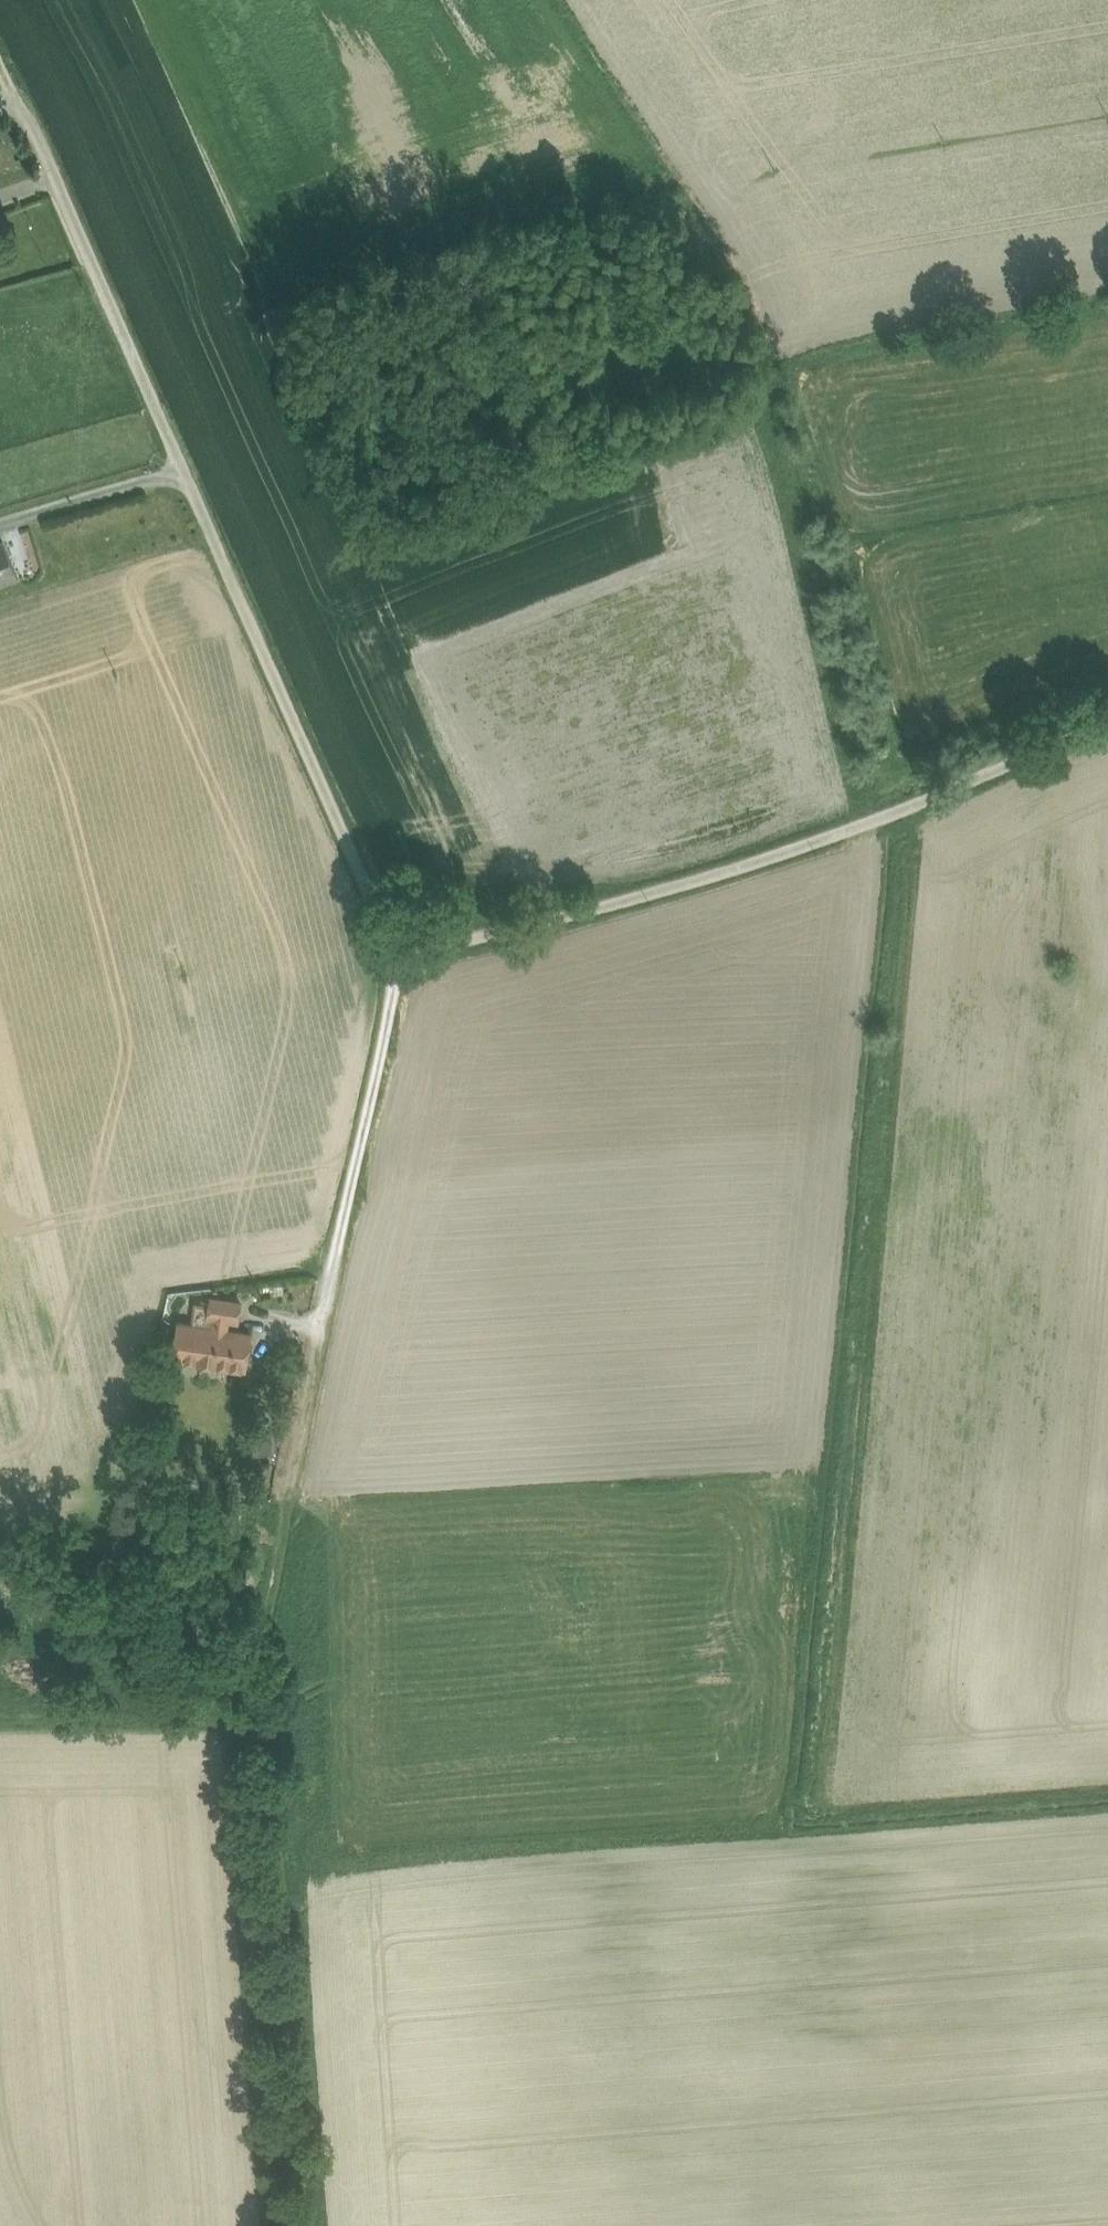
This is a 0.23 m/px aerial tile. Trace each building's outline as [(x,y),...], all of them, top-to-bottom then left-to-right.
[(0,544),(0,586),(17,579),(3,543),(0,544)] [(211,1298),(210,1305),(207,1327),(225,1330),(227,1319),(237,1320),(240,1302),(211,1298)] [(195,1303),(192,1324),(207,1327),(210,1305),(195,1303)] [(173,1357),(246,1368),(250,1334),(225,1330),(207,1327),(192,1324),(178,1322),(173,1357)]
